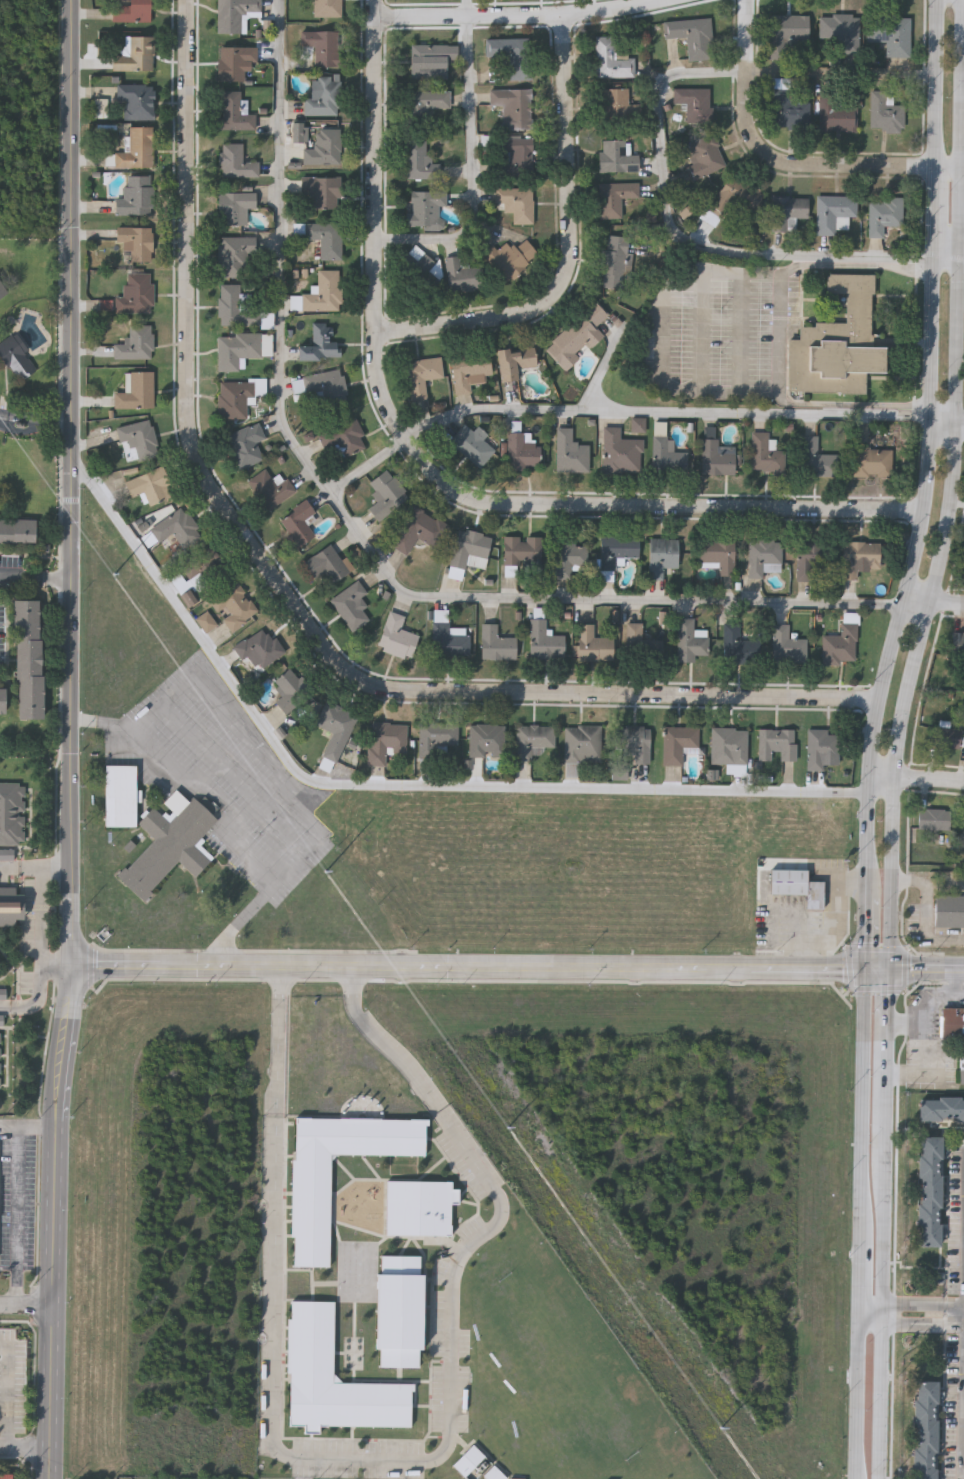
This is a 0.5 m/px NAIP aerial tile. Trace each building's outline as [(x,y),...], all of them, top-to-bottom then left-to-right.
[(127,4),(127,0),(151,0),(151,20),(111,20),(111,3),(127,4)] [(216,32),(217,0),(260,0),(260,15),(245,15),(245,32),(216,32)] [(313,15),(313,0),(339,0),(339,15),(313,15)] [(808,14),(808,45),(785,45),(785,58),(767,58),(767,13),(808,14)] [(858,54),(819,54),(819,13),(858,13),(858,54)] [(867,16),(909,16),(909,56),(884,56),(884,41),(867,41),(867,16)] [(687,60),(686,35),(663,37),(662,20),(709,17),(712,58),(687,60)] [(314,66),(314,45),(300,45),(300,30),(339,30),(339,66),(314,66)] [(111,70),(111,54),(129,54),(129,35),(153,35),(153,70),(111,70)] [(633,56),(633,76),(595,76),(595,35),(616,35),(616,56),(633,56)] [(484,38),(520,37),(520,51),(529,51),(530,76),(494,77),(494,60),(485,60),(484,38)] [(410,77),(410,44),(457,44),(457,58),(446,58),(446,77),(410,77)] [(256,46),(256,61),(243,61),(242,80),(217,79),(217,45),(256,46)] [(303,97),(310,97),(310,77),(339,77),(339,114),(303,114),(303,97)] [(116,83),(153,83),(153,118),(124,118),(124,99),(116,99),(116,83)] [(600,87),(629,87),(629,117),(600,117),(600,87)] [(709,87),(709,124),(685,124),(685,104),(672,104),(672,87),(709,87)] [(531,88),(531,128),(501,128),(501,105),(489,105),(489,88),(531,88)] [(789,88),(789,100),(809,100),(809,126),(772,126),(772,88),(789,88)] [(219,128),(220,89),(239,90),(239,113),(254,113),(254,129),(219,128)] [(837,89),(836,105),(856,105),(856,131),(819,130),(819,89),(837,89)] [(407,90),(449,90),(449,109),(427,109),(427,117),(407,117),(407,90)] [(903,103),(903,130),(870,130),(869,90),(885,90),(885,103),(903,103)] [(152,167),(113,167),(113,151),(128,151),(128,126),(152,126),(152,167)] [(301,163),(301,146),(318,146),(318,128),(340,128),(340,163),(301,163)] [(726,166),(690,181),(684,166),(697,161),(689,142),(712,132),(726,166)] [(499,177),(499,136),(531,136),(531,177),(499,177)] [(425,154),(436,154),(436,177),(405,177),(405,139),(425,139),(425,154)] [(638,153),(638,171),(598,171),(598,140),(625,140),(625,153),(638,153)] [(218,142),(242,142),(242,161),(258,161),(258,176),(218,176),(218,142)] [(750,212),(731,201),(716,227),(701,219),(729,172),(763,192),(750,212)] [(114,198),(124,198),(124,175),(152,175),(152,214),(114,214),(114,198)] [(339,177),(339,207),(304,207),(304,177),(339,177)] [(638,183),(638,198),(621,198),(621,218),(599,218),(599,183),(638,183)] [(532,188),(532,224),(512,224),(512,212),(503,212),(503,202),(494,202),(494,188),(532,188)] [(409,190),(446,190),(446,205),(438,205),(438,217),(444,217),(444,228),(405,228),(405,212),(409,212),(409,190)] [(217,225),(217,192),(254,192),(254,208),(246,208),(246,225),(217,225)] [(856,195),(856,215),(848,215),(848,229),(835,229),(835,234),(816,234),(816,195),(856,195)] [(807,218),(795,217),(795,231),(769,231),(770,196),(807,197),(807,218)] [(882,236),(868,236),(868,198),(902,198),(902,225),(882,225),(882,236)] [(341,259),(316,259),(316,241),(301,241),(301,222),(341,222),(341,259)] [(116,242),(116,226),(151,226),(151,259),(126,259),(126,242),(116,242)] [(597,286),(605,234),(628,237),(620,289),(597,286)] [(253,236),(253,276),(218,276),(218,236),(253,236)] [(503,239),(512,249),(523,238),(538,253),(506,283),(484,259),(503,239)] [(419,290),(400,255),(421,244),(440,279),(419,290)] [(445,256),(459,255),(460,267),(481,266),(482,288),(446,290),(445,256)] [(339,309),(300,309),(300,293),(317,293),(317,269),(338,269),(339,309)] [(787,389),(789,336),(799,337),(800,320),(846,321),(846,291),(827,290),(827,271),(874,272),(872,337),(884,337),(883,372),(866,371),(866,391),(787,389)] [(114,295),(125,295),(125,272),(153,272),(152,312),(114,311),(114,295)] [(8,290),(0,296),(0,279),(8,290)] [(218,284),(240,284),(240,308),(260,308),(260,325),(218,325),(218,284)] [(564,370),(544,346),(596,300),(608,314),(594,326),(601,333),(577,354),(579,357),(564,370)] [(297,360),(297,344),(312,344),(311,322),(329,321),(330,340),(340,340),(340,358),(297,360)] [(113,358),(113,343),(130,343),(130,324),(152,324),(152,358),(113,358)] [(24,379),(0,354),(0,342),(11,331),(41,362),(24,379)] [(218,333),(261,333),(261,357),(239,357),(239,370),(218,370),(218,333)] [(499,381),(496,349),(509,348),(509,351),(534,348),(536,366),(517,367),(518,379),(499,381)] [(454,394),(449,357),(488,352),(492,379),(469,381),(470,392),(454,394)] [(441,357),(442,377),(424,378),(426,399),(410,400),(406,360),(441,357)] [(349,405),(312,413),(309,401),(296,404),(291,378),(341,367),(349,405)] [(153,370),(153,407),(114,407),(114,392),(125,392),(125,370),(153,370)] [(246,417),(218,417),(218,379),(266,379),(265,395),(246,395),(246,417)] [(326,449),(319,432),(354,417),(367,446),(341,458),(336,445),(326,449)] [(150,418),(159,455),(136,460),(131,439),(119,442),(116,426),(150,418)] [(262,460),(236,469),(223,435),(258,422),(264,438),(255,441),(262,460)] [(487,433),(482,440),(494,449),(480,467),(448,442),(463,423),(473,430),(477,425),(487,433)] [(620,426),(620,438),(641,438),(641,471),(603,471),(603,426),(620,426)] [(588,471),(556,471),(556,427),(572,427),(572,443),(588,443),(588,471)] [(785,449),(785,472),(751,471),(751,430),(768,430),(768,448),(785,449)] [(529,441),(539,441),(539,467),(507,467),(507,431),(529,431),(529,441)] [(687,451),(687,472),(651,471),(652,434),(668,434),(668,451),(687,451)] [(817,435),(817,452),(836,453),(835,475),(802,475),(802,435),(817,435)] [(735,445),(734,474),(701,473),(702,438),(718,438),(718,445),(735,445)] [(891,447),(891,475),(853,475),(853,447),(891,447)] [(146,506),(141,493),(130,498),(124,481),(161,466),(173,496),(146,506)] [(245,481),(267,466),(274,477),(281,472),(294,491),(265,511),(245,481)] [(378,498),(366,485),(385,467),(410,494),(380,522),(367,508),(378,498)] [(314,536),(294,548),(276,519),(306,500),(314,513),(304,519),(314,536)] [(437,548),(416,537),(407,554),(390,545),(412,504),(450,524),(437,548)] [(201,537),(182,548),(173,531),(146,547),(138,532),(184,507),(201,537)] [(36,540),(0,540),(0,516),(36,516),(36,540)] [(448,576),(457,528),(491,534),(484,567),(465,563),(462,579),(448,576)] [(503,535),(541,536),(540,565),(502,564),(503,535)] [(623,557),(623,567),(599,567),(600,535),(638,536),(638,557),(623,557)] [(663,578),(649,578),(649,537),(677,537),(677,567),(663,567),(663,578)] [(701,562),(701,539),(734,539),(734,574),(719,574),(719,562),(701,562)] [(762,577),(748,577),(748,539),(780,539),(780,571),(762,571),(762,577)] [(858,578),(841,578),(842,540),(879,541),(879,567),(858,567),(858,578)] [(303,561),(333,541),(351,570),(330,583),(322,572),(313,578),(303,561)] [(586,565),(572,564),(572,576),(552,575),(554,541),(588,542),(586,565)] [(831,580),(796,579),(797,541),(832,541),(831,580)] [(229,570),(198,592),(179,565),(211,544),(229,570)] [(361,596),(367,605),(361,609),(368,618),(352,631),(329,600),(357,579),(366,592),(361,596)] [(216,611),(208,599),(237,580),(258,613),(230,631),(222,617),(229,613),(224,605),(216,611)] [(42,598),(43,717),(17,717),(16,598),(42,598)] [(418,633),(411,658),(377,648),(388,610),(404,615),(400,628),(418,633)] [(695,617),(695,632),(706,632),(706,659),(677,659),(677,617),(695,617)] [(564,657),(530,658),(529,618),(545,618),(545,634),(563,634),(564,657)] [(468,656),(432,656),(432,621),(449,621),(449,628),(468,628),(468,656)] [(642,621),(642,638),(662,638),(662,659),(626,660),(625,621),(642,621)] [(856,622),(855,662),(821,662),(822,634),(840,634),(840,622),(856,622)] [(497,623),(497,636),(515,636),(515,658),(481,658),(481,623),(497,623)] [(613,660),(577,660),(577,623),(593,623),(593,636),(613,636),(613,660)] [(806,662),(772,662),(772,623),(789,623),(789,638),(806,638),(806,662)] [(283,654),(255,669),(247,655),(240,659),(232,644),(268,625),(283,654)] [(952,631),(963,631),(963,654),(952,654),(952,631)] [(759,660),(728,660),(728,638),(759,638),(759,660)] [(273,679),(289,667),(310,692),(284,714),(274,702),(285,693),(273,679)] [(357,713),(337,762),(322,755),(332,731),(315,724),(325,700),(357,713)] [(457,745),(446,745),(446,757),(418,756),(419,721),(458,722),(457,745)] [(405,754),(385,754),(385,765),(369,765),(370,722),(406,723),(405,754)] [(468,755),(468,724),(506,724),(506,755),(468,755)] [(543,757),(516,757),(516,724),(555,724),(555,747),(543,747),(543,757)] [(600,724),(600,761),(564,761),(564,724),(600,724)] [(649,726),(649,763),(633,763),(633,753),(614,753),(614,726),(649,726)] [(698,726),(698,748),(682,748),(682,764),(663,764),(663,726),(698,726)] [(960,726),(960,747),(931,747),(931,726),(960,726)] [(747,763),(711,763),(711,728),(747,728),(747,763)] [(757,760),(757,728),(796,729),(796,760),(779,760),(779,750),(771,750),(771,760),(757,760)] [(828,728),(828,733),(838,733),(838,759),(824,759),(824,769),(806,769),(806,728),(828,728)] [(105,765),(135,765),(135,826),(105,826),(105,765)] [(25,843),(0,843),(0,783),(25,783),(25,843)] [(119,877),(143,899),(178,861),(195,877),(211,860),(194,844),(217,819),(193,797),(170,822),(153,807),(138,823),(155,838),(119,877)] [(949,808),(949,829),(918,829),(918,808),(949,808)] [(807,893),(770,892),(771,867),(807,868),(807,879),(807,893)] [(807,879),(823,879),(823,907),(807,907),(807,893),(807,879)] [(16,924),(0,924),(0,894),(22,894),(22,916),(16,916),(16,924)] [(935,894),(963,894),(963,926),(935,926),(935,894)] [(942,1007),(963,1007),(963,1038),(962,1038),(942,1038),(942,1007)] [(920,1096),(963,1096),(963,1119),(920,1119),(920,1096)] [(295,1116),(426,1118),(426,1154),(331,1154),(330,1266),(294,1265),(295,1116)] [(918,1245),(919,1134),(942,1134),(941,1245),(918,1245)] [(387,1178),(451,1179),(451,1188),(458,1188),(458,1203),(451,1203),(450,1234),(386,1233),(387,1178)] [(380,1348),(377,1348),(378,1272),(381,1272),(381,1254),(419,1254),(419,1272),(422,1273),(422,1348),(418,1348),(418,1366),(380,1365),(380,1348)] [(290,1372),(287,1372),(287,1318),(290,1318),(290,1300),(334,1301),(333,1380),(410,1381),(410,1425),(319,1424),(319,1433),(305,1433),(305,1424),(289,1424),(290,1372)] [(938,1379),(937,1478),(913,1478),(915,1379),(938,1379)] [(21,1460),(1,1460),(1,1478),(20,1478),(21,1460)]
